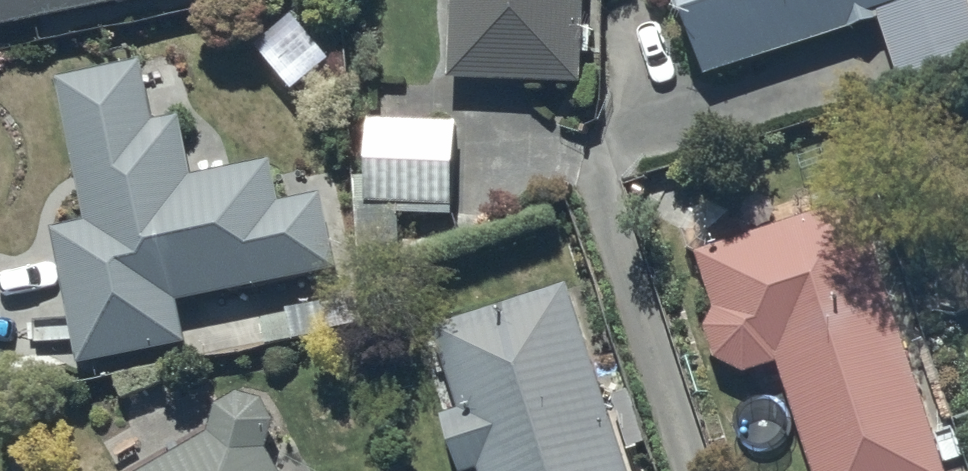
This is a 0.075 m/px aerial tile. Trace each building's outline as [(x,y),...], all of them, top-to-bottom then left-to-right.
[(102,0),(0,0),(0,21),(102,0)] [(448,73),(579,78),(583,0),(450,0),(448,73)] [(704,71),(878,14),(898,74),(967,51),(967,0),(676,0),(704,71)] [(145,56),(59,74),(86,216),(54,223),(80,363),(190,334),(181,295),(339,265),(325,185),(282,195),(274,157),(193,174),(180,114),(159,119),(145,56)] [(458,118),(368,116),(367,199),(459,200),(458,118)] [(697,247),(717,313),(715,316),(714,319),(713,322),(712,325),(712,328),(712,331),(712,335),(712,338),(713,341),(714,344),(715,347),(717,350),(718,353),(720,355),(723,358),(725,360),(728,362),(730,364),(733,365),(736,366),(739,367),(742,368),(745,369),(749,369),(752,369),(755,368),(758,368),(761,367),(764,366),(767,364),(770,363),(773,361),(775,359),(778,356),(780,354),(815,470),(946,470),(864,197),(697,247)] [(435,319),(464,406),(440,414),(458,470),(477,462),(480,470),(631,470),(567,278),(435,319)] [(138,470),(286,470),(271,444),(275,416),(264,394),(238,390),(220,403),(210,429),(138,470)]
